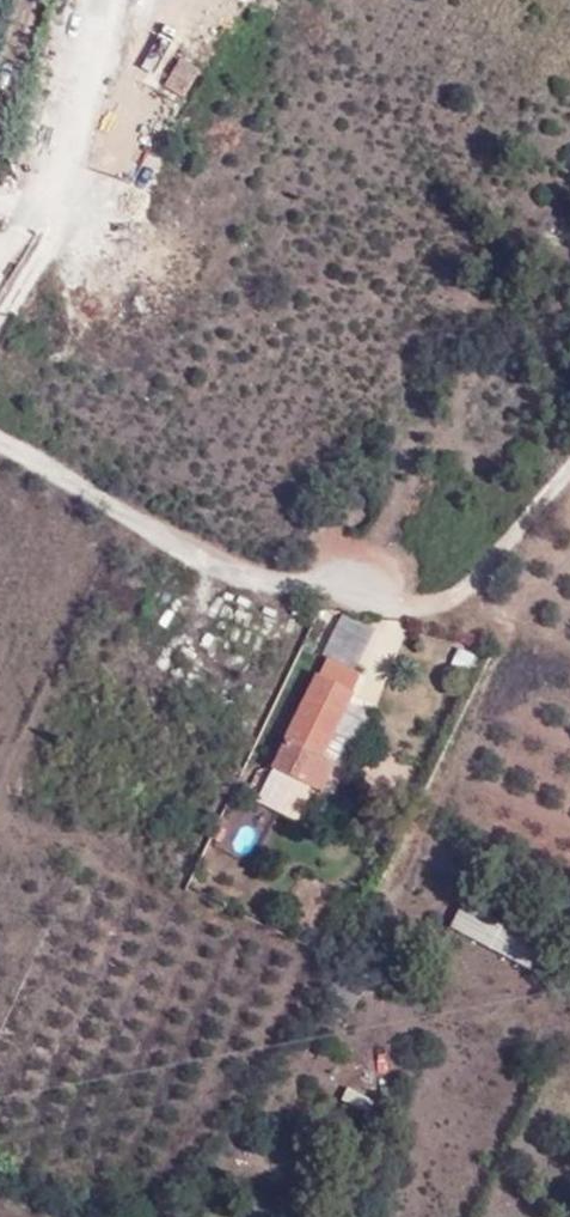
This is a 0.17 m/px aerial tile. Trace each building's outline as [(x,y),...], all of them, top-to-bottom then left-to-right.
[(200,71),(182,59),(166,87),(185,98),(200,71)] [(317,736),(331,744),(333,736),(355,694),(353,692),(361,676),(328,660),(321,677),(318,675),(273,769),(323,794),(336,765),(310,753),(317,736)] [(336,765),(347,743),(333,736),(331,744),(317,736),(310,753),(336,765)] [(544,949),(462,905),(451,926),(533,970),(544,949)] [(363,979),(348,966),(340,977),(356,989),(363,979)] [(369,1116),(374,1105),(349,1091),(343,1102),(369,1116)]
